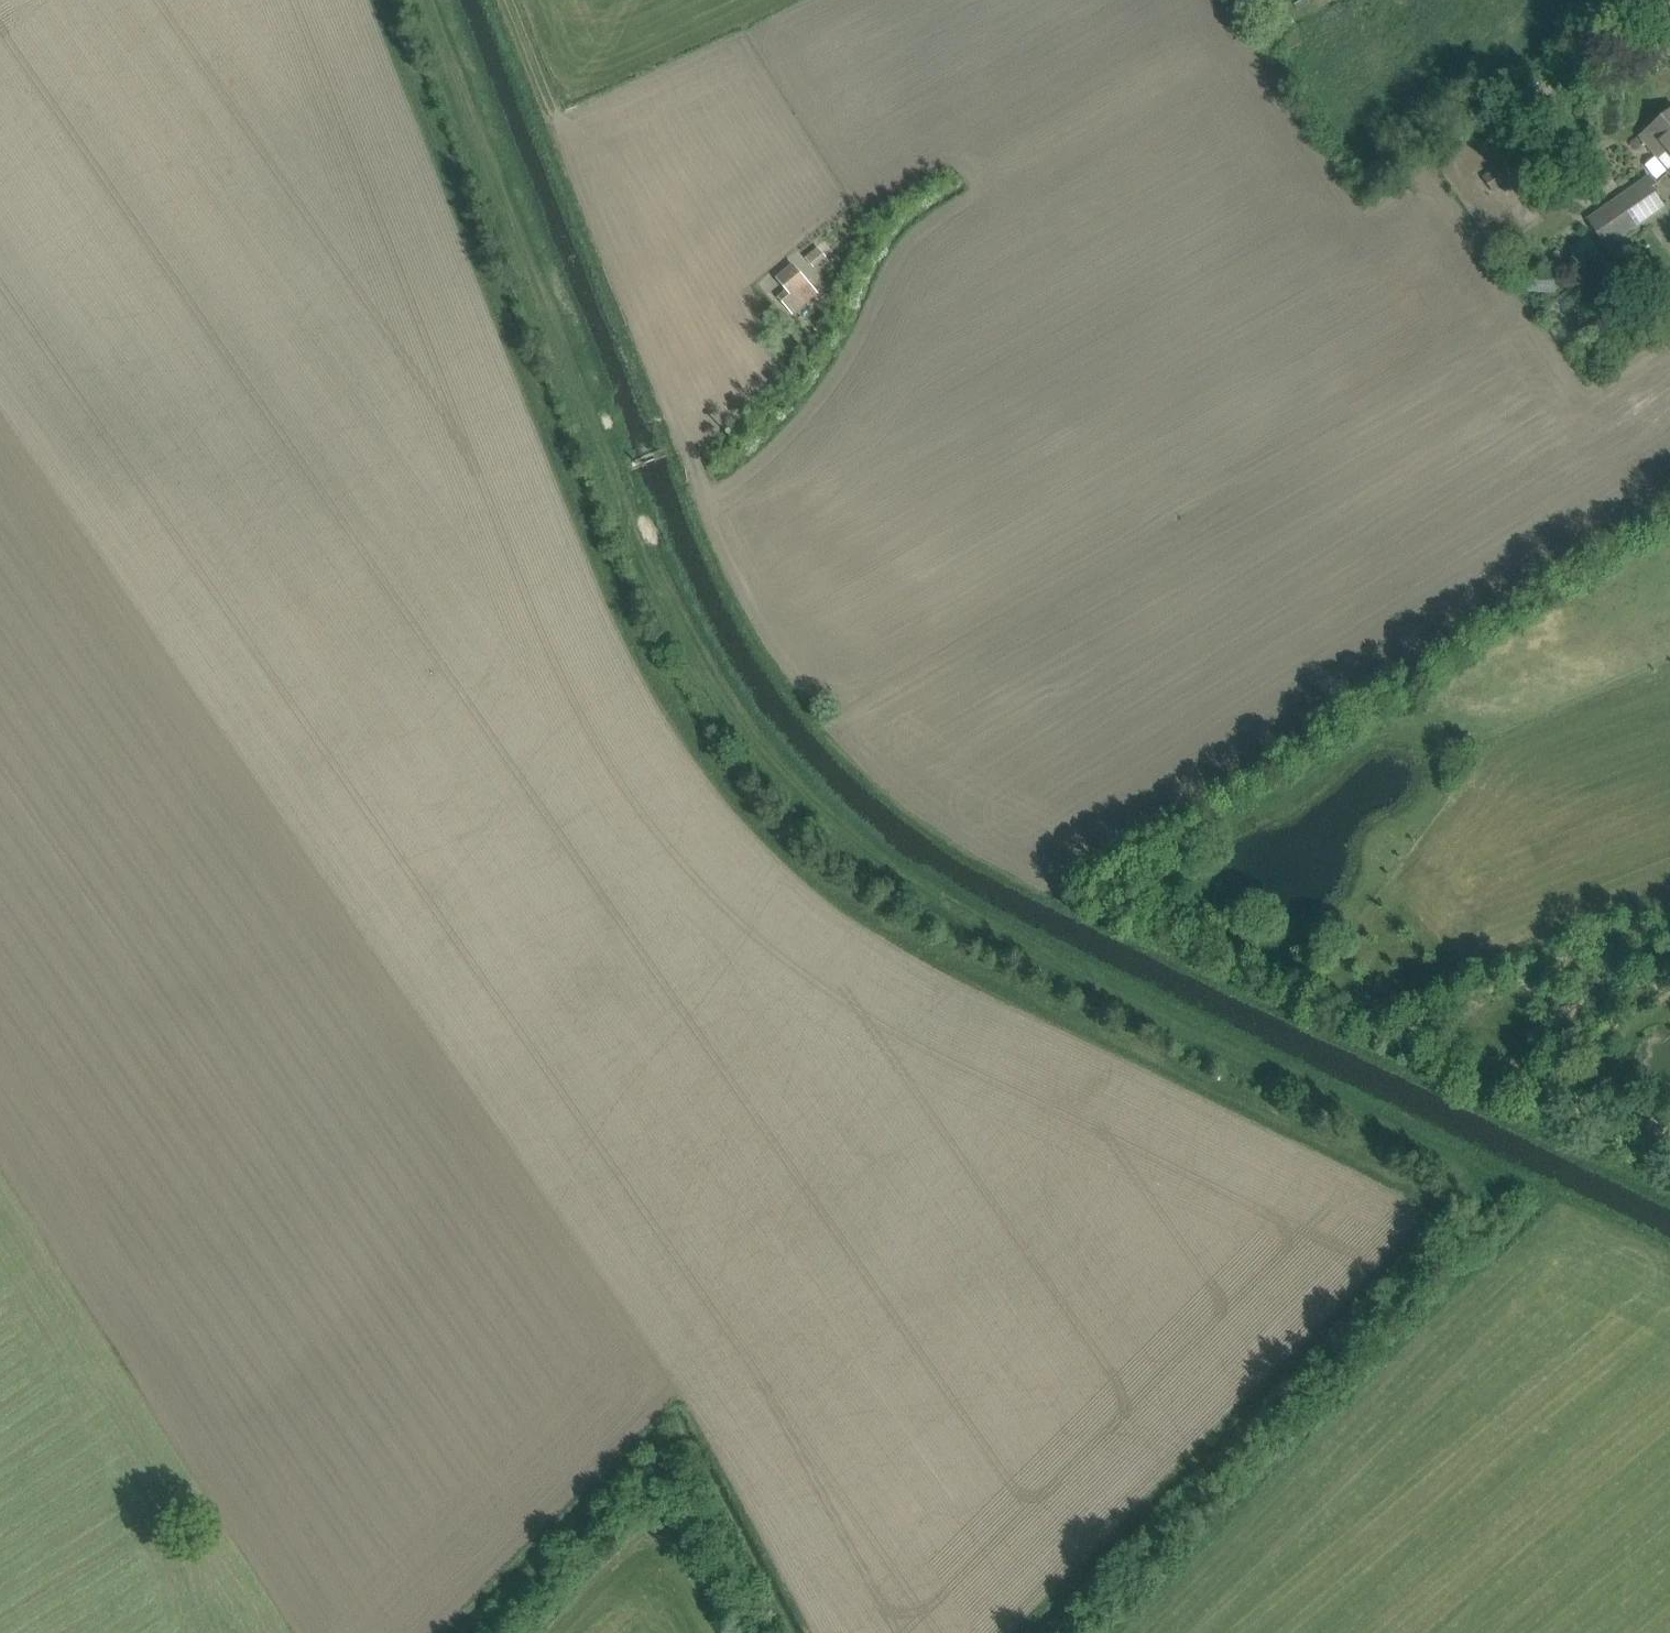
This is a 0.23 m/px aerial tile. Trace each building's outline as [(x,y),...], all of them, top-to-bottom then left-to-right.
[(1640,137),(1669,172),(1669,171),(1669,112),(1640,137)] [(1495,193),(1509,183),(1497,166),(1483,177),(1495,193)] [(1622,196),(1641,222),(1663,207),(1651,189),(1656,186),(1650,177),(1622,196)] [(1608,245),(1641,222),(1622,196),(1589,219),(1608,245)] [(794,264),(776,278),(798,308),(817,294),(794,264)] [(1529,271),(1528,290),(1556,292),(1557,273),(1529,271)]
